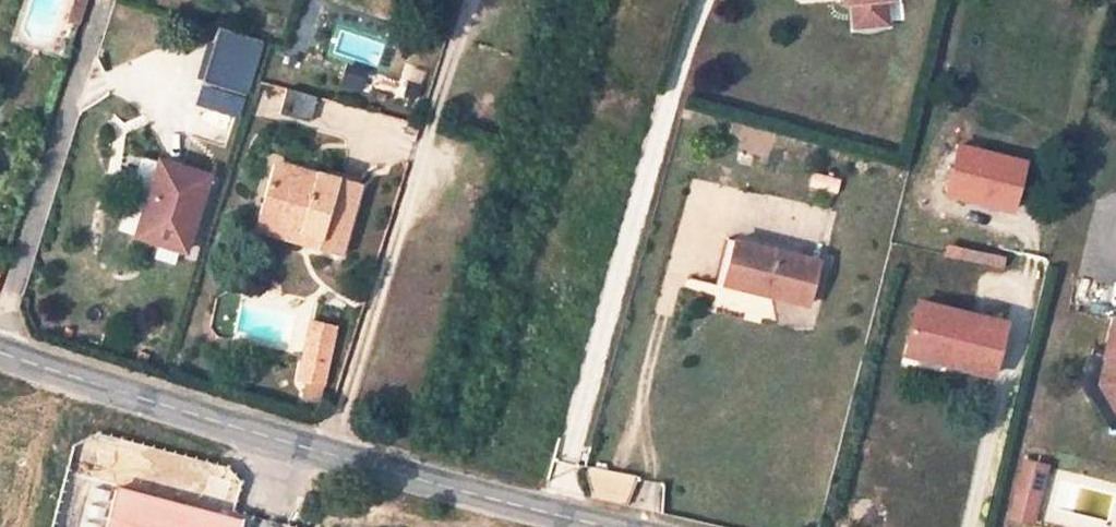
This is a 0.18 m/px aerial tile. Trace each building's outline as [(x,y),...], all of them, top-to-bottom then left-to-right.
[(69,22),(82,25),(89,0),(76,0),(69,22)] [(853,3),(855,29),(888,27),(885,0),(853,3)] [(216,30),(201,83),(245,98),(261,43),(216,30)] [(282,89),(278,114),(308,119),(312,93),(282,89)] [(1020,158),(946,138),(932,191),(1006,211),(1020,158)] [(205,176),(157,164),(136,239),(184,253),(205,176)] [(340,257),(361,186),(315,173),(314,177),(273,165),(258,217),(299,229),(298,233),(303,234),(299,245),(340,257)] [(253,231),(299,245),(303,234),(298,233),(299,229),(258,217),(253,231)] [(714,278),(733,283),(738,264),(728,262),(734,238),(725,236),(714,278)] [(733,283),(806,303),(817,260),(734,238),(728,262),(738,264),(733,283)] [(1005,323),(919,301),(908,343),(951,354),(948,363),(992,375),(1005,323)] [(1112,318),(1102,357),(1106,358),(1115,360),(1115,319),(1112,318)] [(326,365),(331,338),(307,334),(302,361),(326,365)] [(906,353),(948,363),(951,354),(908,343),(906,353)] [(1106,358),(1100,385),(1115,412),(1115,360),(1106,358)] [(326,365),(302,361),(297,381),(306,383),(322,386),(326,365)] [(306,383),(305,391),(321,393),(322,386),(306,383)] [(125,476),(165,482),(168,464),(127,458),(125,476)] [(1022,461),(1008,517),(1031,522),(1045,467),(1022,461)] [(110,492),(101,526),(237,526),(238,525),(110,492)]
